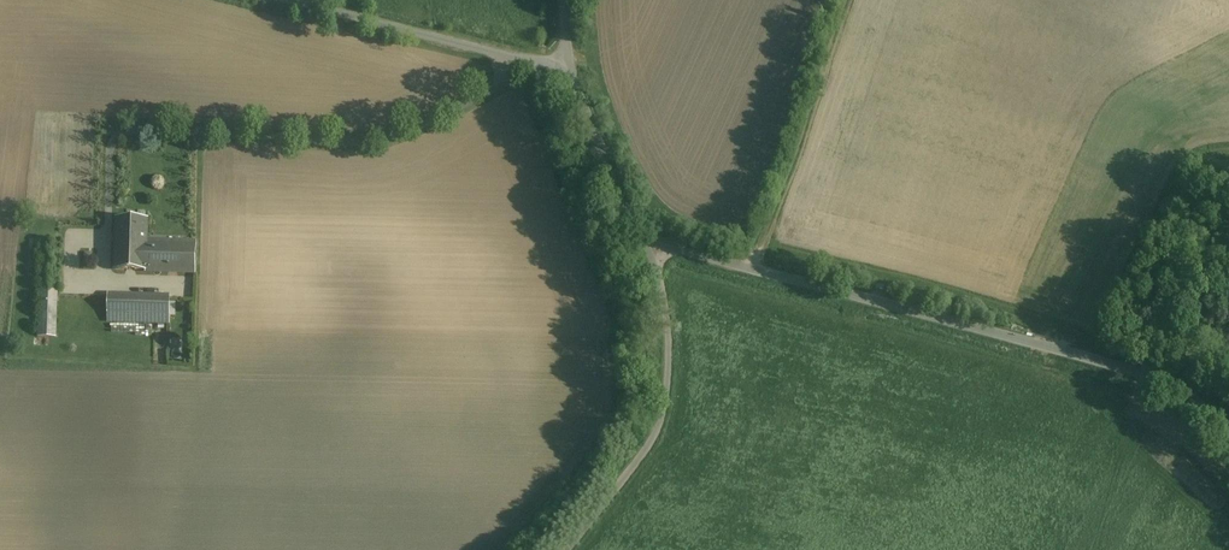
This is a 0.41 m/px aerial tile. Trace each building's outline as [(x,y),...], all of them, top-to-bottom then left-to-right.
[(148,220),(116,219),(115,242),(147,243),(147,241),(148,220)] [(38,317),(37,336),(54,337),(58,240),(41,239),(38,312),(38,317)] [(147,243),(115,242),(114,269),(167,271),(168,242),(147,241),(147,243)] [(195,243),(168,242),(167,271),(194,272),(195,243)] [(118,295),(109,295),(109,296),(108,319),(108,321),(117,321),(118,321),(118,295)] [(146,296),(118,295),(118,321),(130,322),(145,322),(146,296)] [(169,297),(146,296),(145,322),(151,322),(168,322),(169,297)] [(118,321),(117,321),(117,329),(130,330),(130,322),(118,321)] [(145,322),(130,322),(130,330),(150,330),(151,322),(145,322)]
